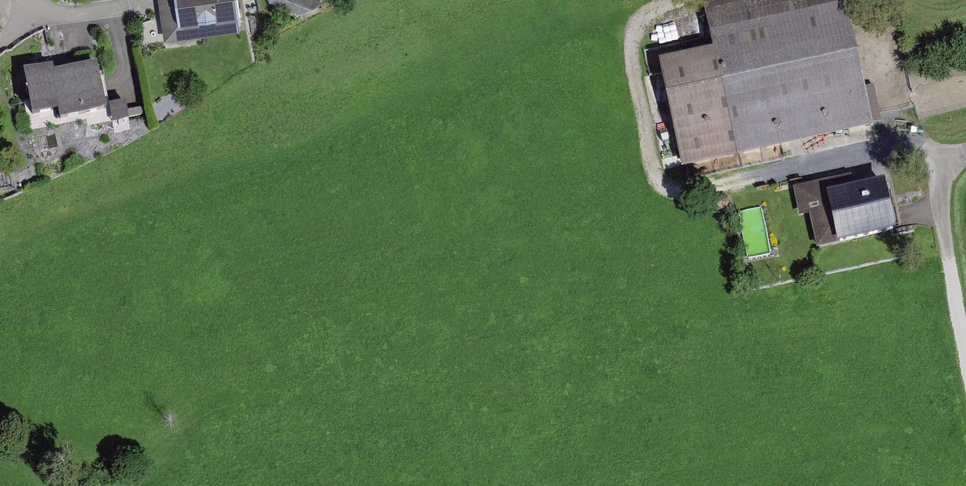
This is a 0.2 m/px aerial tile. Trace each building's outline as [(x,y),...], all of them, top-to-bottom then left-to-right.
[(165,38),(239,31),(236,0),(162,0),(165,38)] [(316,0),(272,0),(272,2),(301,14),(322,3),(316,0)] [(663,60),(685,165),(871,127),(844,0),(721,0),(705,3),(714,49),(663,60)] [(53,66),(28,70),(35,115),(57,112),(58,120),(106,113),(99,65),(54,72),(53,66)] [(115,125),(132,123),(129,100),(112,102),(115,125)] [(809,214),(817,249),(837,245),(896,232),(891,209),(885,181),(828,193),(825,180),(793,187),(799,216),(809,214)]
